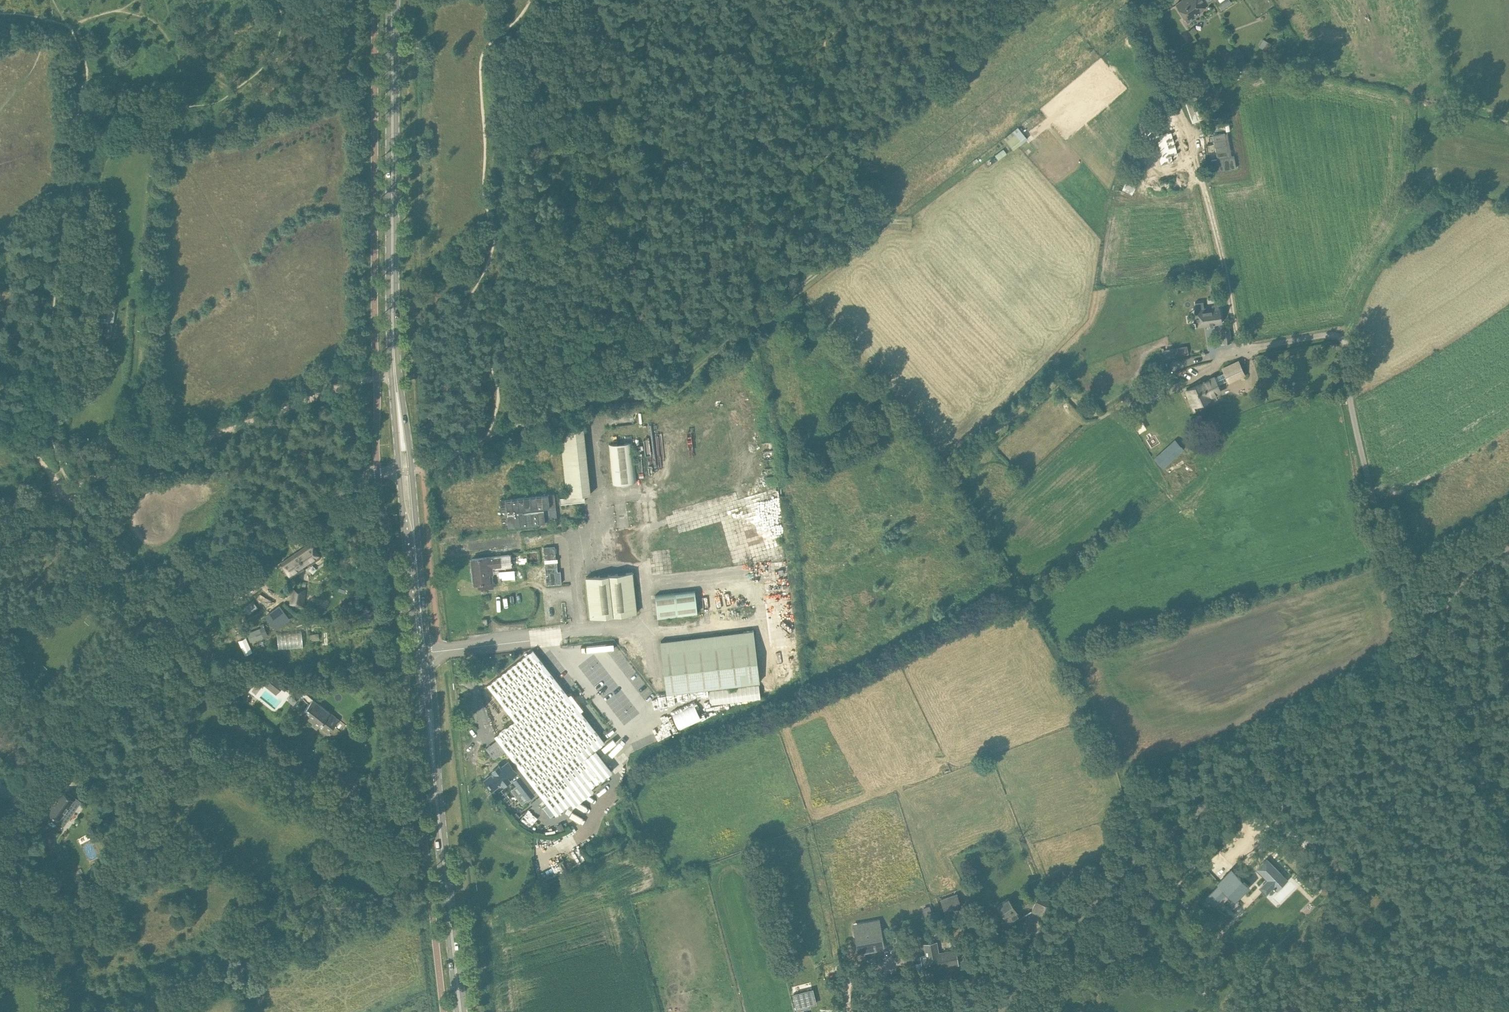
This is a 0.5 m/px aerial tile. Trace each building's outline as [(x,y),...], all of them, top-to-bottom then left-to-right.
[(1176,4),(1186,19),(1188,22),(1200,14),(1198,11),(1209,4),(1207,2),(1210,0),(1182,0),(1176,4)] [(1202,120),(1194,97),(1183,100),(1191,123),(1202,120)] [(1023,142),(1013,130),(1004,138),(1014,150),(1023,142)] [(1228,133),(1213,135),(1217,158),(1211,159),(1213,171),(1236,168),(1234,155),(1232,156),(1228,133)] [(1172,135),(1157,139),(1163,162),(1179,158),(1172,135)] [(1218,307),(1218,304),(1212,305),(1212,308),(1194,310),(1196,326),(1222,323),(1220,307),(1218,307)] [(113,306),(100,306),(100,321),(107,322),(106,333),(113,334),(113,306)] [(1231,342),(1229,328),(1221,329),(1223,343),(1231,342)] [(1186,354),(1184,346),(1165,349),(1166,358),(1186,354)] [(1214,377),(1186,390),(1193,405),(1209,398),(1208,397),(1221,391),(1218,385),(1228,380),(1229,381),(1244,374),(1238,361),(1223,368),(1225,372),(1214,377)] [(1141,395),(1129,404),(1134,411),(1146,402),(1141,395)] [(588,494),(584,427),(560,428),(564,495),(588,494)] [(1175,439),(1154,458),(1163,468),(1184,449),(1175,439)] [(609,444),(613,484),(636,482),(632,441),(609,444)] [(557,520),(554,493),(499,500),(501,512),(513,510),(513,513),(501,514),(502,527),(557,520)] [(321,557),(311,542),(281,563),(291,577),(321,557)] [(544,548),(545,560),(556,559),(555,547),(544,548)] [(512,554),(472,558),(474,584),(490,582),(488,568),(513,565),(512,554)] [(545,562),(547,584),(562,583),(561,571),(558,571),(557,561),(545,562)] [(637,612),(633,571),(586,576),(590,617),(637,612)] [(305,588),(292,587),(290,603),(291,603),(291,606),(305,607),(306,589),(305,589),(305,588)] [(654,596),(657,618),(697,613),(694,591),(654,596)] [(258,608),(253,600),(243,606),(249,614),(258,608)] [(264,626),(248,633),(251,642),(268,635),(264,626)] [(302,629),(277,630),(278,649),(303,648),(302,629)] [(744,641),(661,651),(666,692),(666,693),(760,682),(753,630),(743,631),(744,641)] [(533,649),(487,685),(515,720),(494,736),(545,801),(556,815),(591,787),(612,771),(596,749),(605,742),(533,649)] [(282,684),(269,673),(262,682),(275,692),(282,684)] [(709,689),(710,705),(761,699),(759,683),(709,689)] [(339,719),(313,699),(302,713),(328,734),(339,719)] [(535,794),(536,794),(510,760),(502,767),(500,765),(494,770),(495,772),(485,780),(486,780),(487,779),(494,788),(493,789),(493,790),(503,782),(505,785),(512,780),(511,779),(513,778),(524,793),(531,788),(535,794)] [(62,791),(48,811),(52,814),(59,819),(63,813),(69,818),(81,801),(68,792),(67,794),(62,791)] [(1267,859),(1257,869),(1268,880),(1261,887),(1261,888),(1267,893),(1267,894),(1267,893),(1273,887),(1275,889),(1277,887),(1275,886),(1277,884),(1284,877),(1285,877),(1267,859)] [(102,861),(91,866),(95,873),(100,871),(101,875),(107,872),(102,861)] [(1207,895),(1206,896),(1210,899),(1209,900),(1210,901),(1211,901),(1216,906),(1226,916),(1227,915),(1215,903),(1218,899),(1220,897),(1223,900),(1224,902),(1225,901),(1224,900),(1226,898),(1228,896),(1231,893),(1236,899),(1250,885),(1244,879),(1242,876),(1242,877),(1236,871),(1232,868),(1224,876),(1219,881),(1220,882),(1217,886),(1207,895)] [(962,907),(957,893),(940,899),(945,913),(962,907)] [(1049,899),(1039,895),(1031,911),(1041,916),(1049,899)] [(1019,914),(1009,898),(997,905),(1005,918),(1001,920),(1005,927),(1016,920),(1015,917),(1019,914)] [(880,928),(854,932),(857,949),(883,945),(880,928)] [(938,953),(936,941),(934,942),(925,943),(926,955),(913,957),(913,962),(922,961),(923,970),(933,969),(949,966),(959,964),(956,950),(946,952),(938,953)] [(793,994),(798,1011),(804,1011),(804,1010),(803,1008),(806,1007),(810,1006),(809,1005),(816,1003),(812,989),(793,994)]
